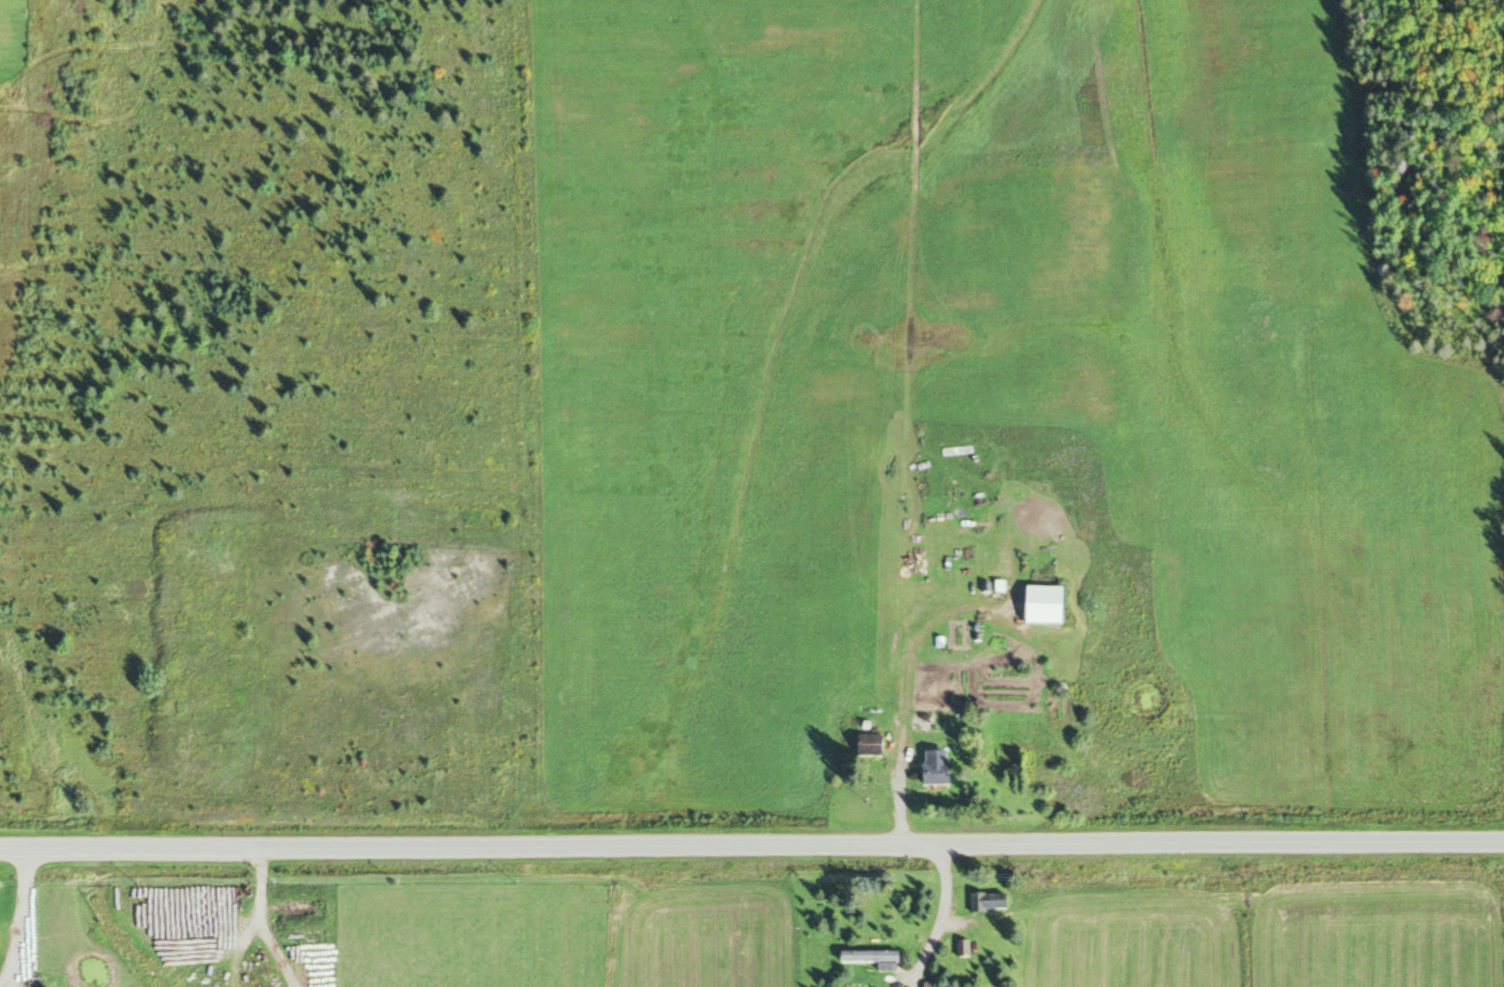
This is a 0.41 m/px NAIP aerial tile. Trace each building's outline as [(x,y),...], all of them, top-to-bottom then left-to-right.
[(1073,623),(1073,586),(1033,586),(1033,623),(1073,623)] [(861,735),(861,756),(890,756),(890,735),(861,735)] [(932,784),(958,784),(957,750),(931,751),(932,784)] [(975,910),(1016,910),(1016,893),(975,893),(975,910)] [(964,957),(974,956),(973,941),(963,941),(964,957)] [(881,970),(905,970),(905,950),(845,951),(845,961),(881,961),(881,970)]
